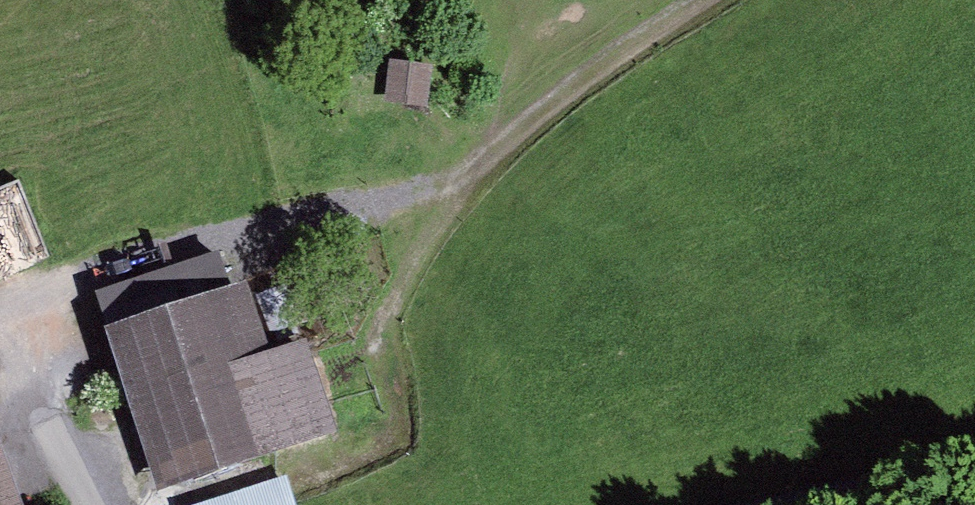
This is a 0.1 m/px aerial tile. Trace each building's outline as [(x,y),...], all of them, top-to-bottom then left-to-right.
[(432,96),(433,59),(393,58),(391,95),(432,96)] [(0,183),(0,272),(44,254),(13,178),(0,183)] [(248,291),(102,337),(155,504),(340,446),(311,354),(271,367),(248,291)] [(0,457),(0,504),(17,504),(0,457)] [(288,472),(182,504),(299,504),(288,472)]
